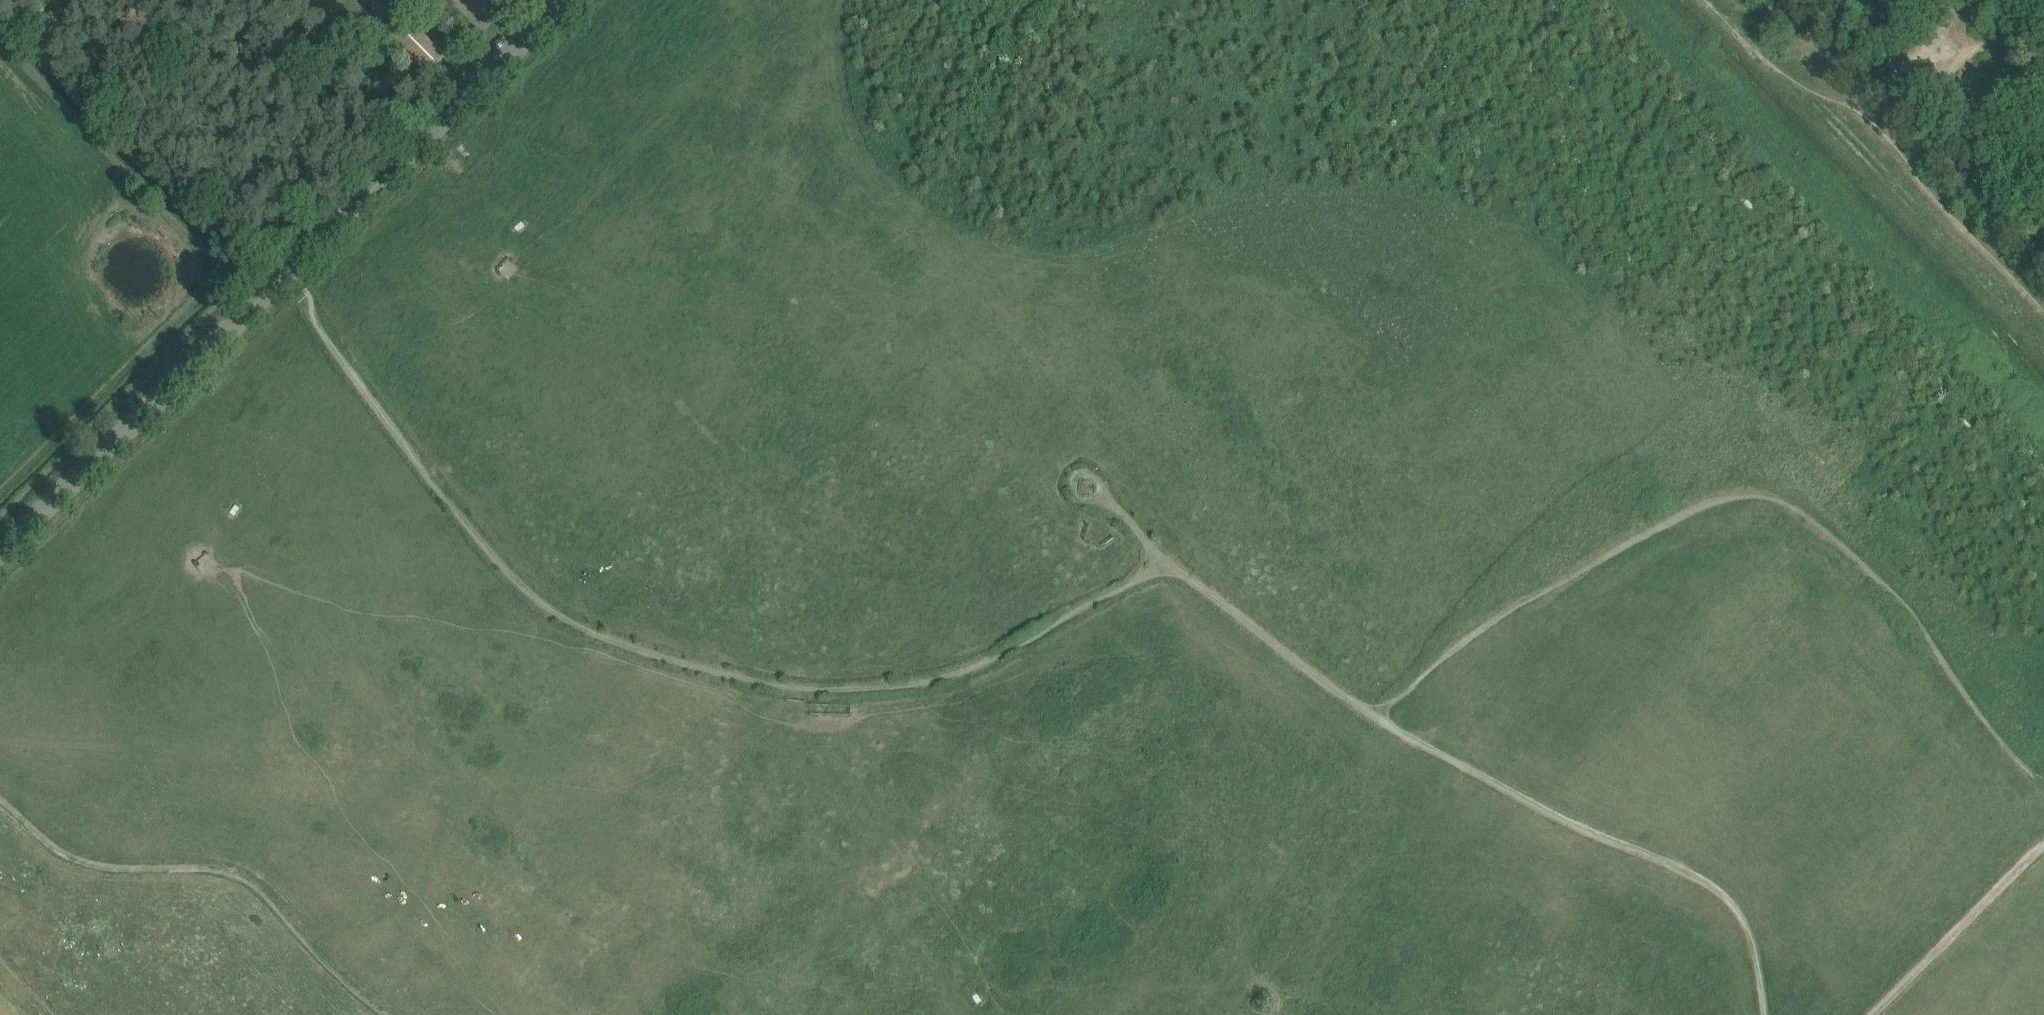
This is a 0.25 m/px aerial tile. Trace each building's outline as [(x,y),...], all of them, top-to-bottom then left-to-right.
[(394,41),(425,72),(442,55),(411,24),(394,41)]
